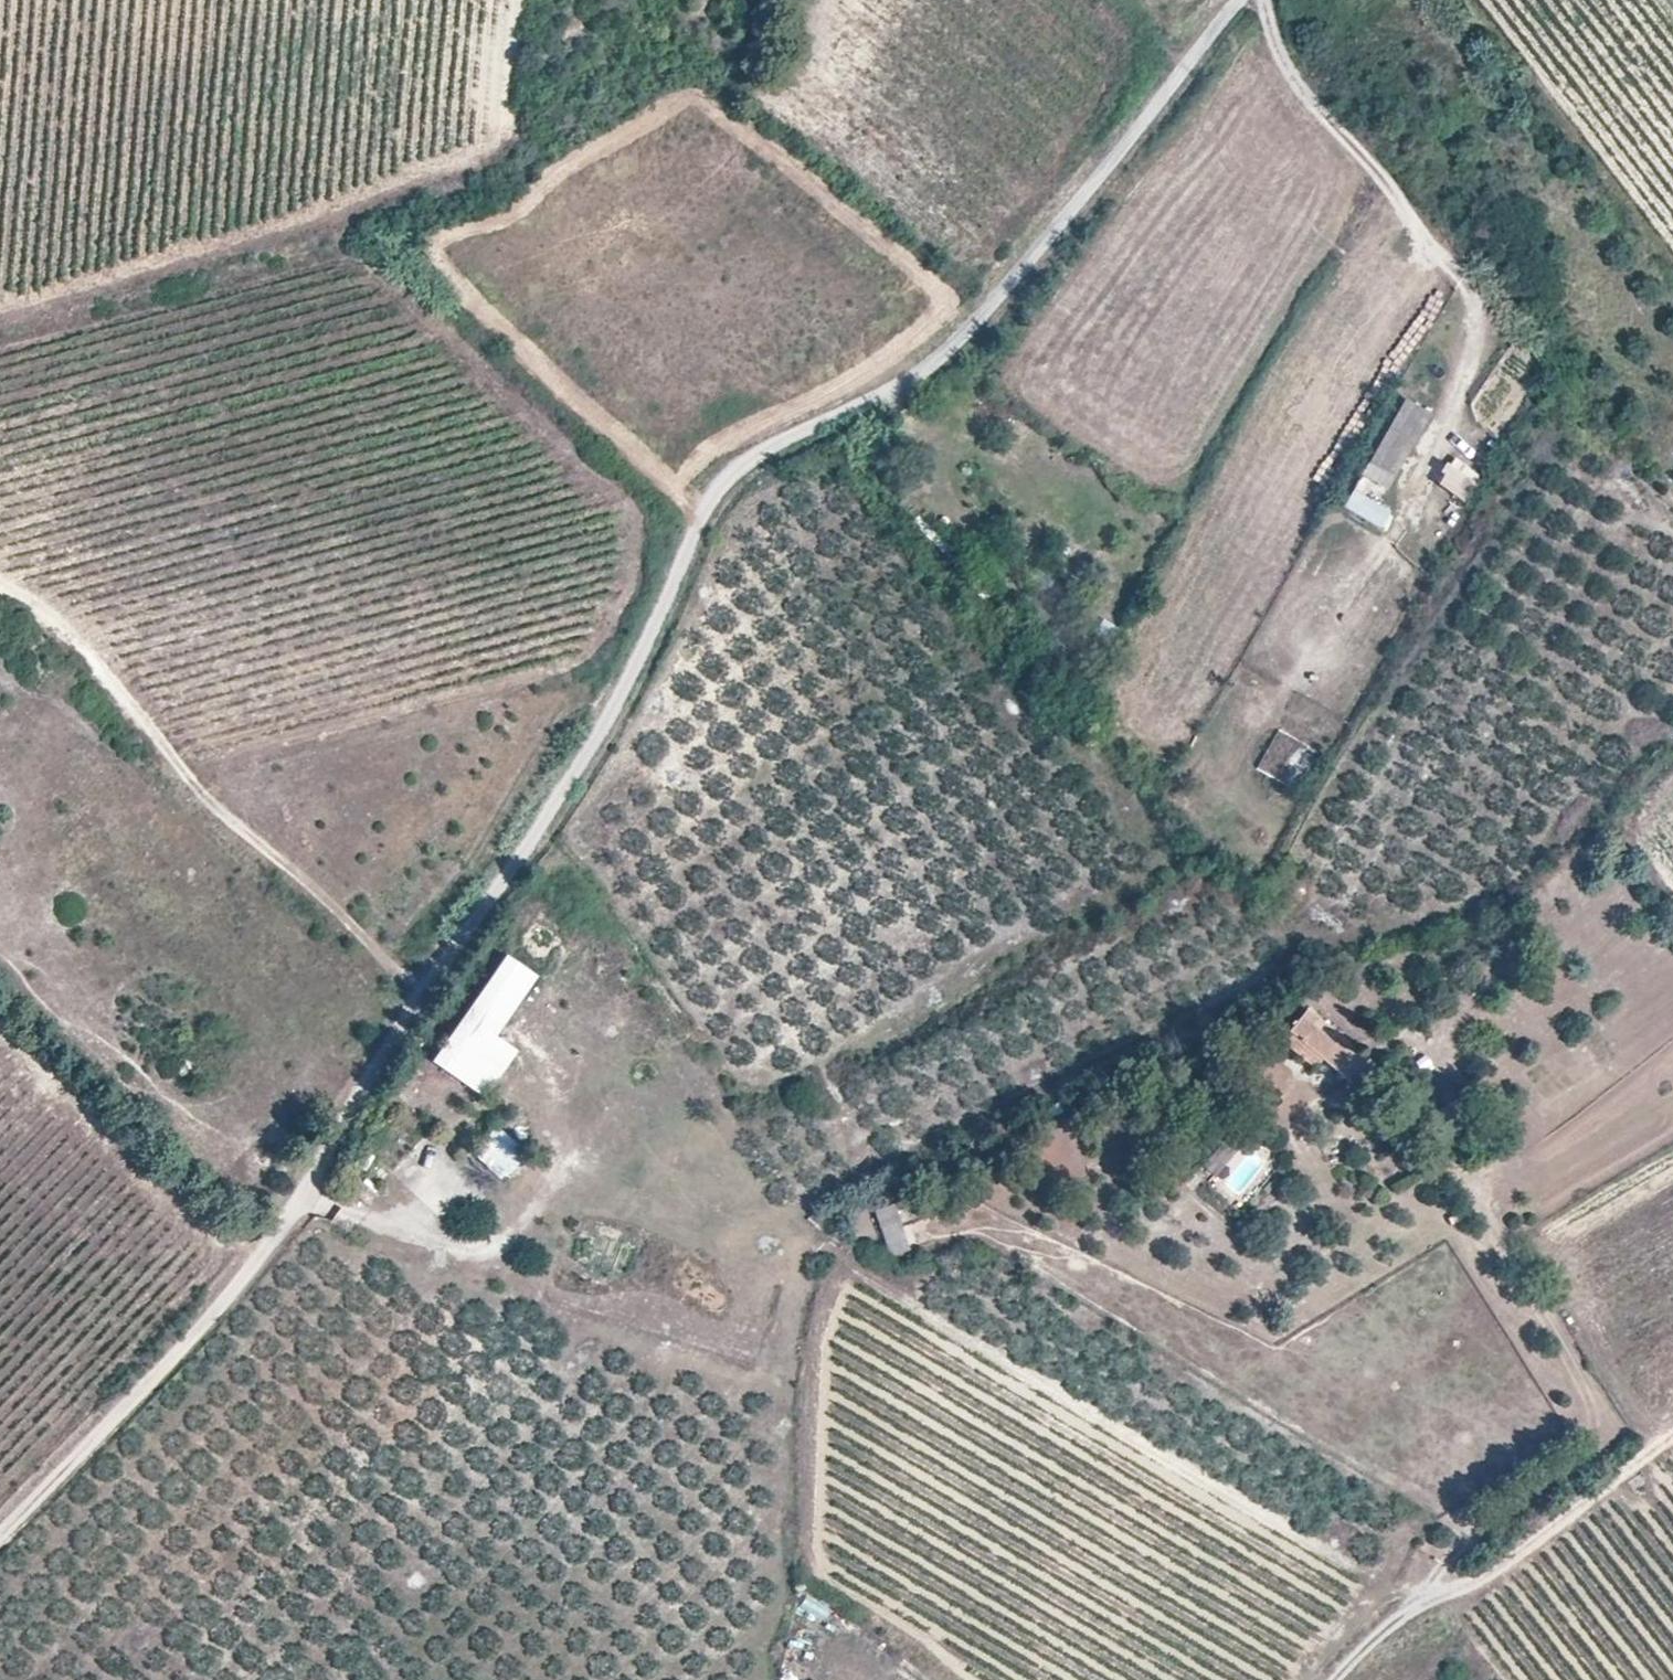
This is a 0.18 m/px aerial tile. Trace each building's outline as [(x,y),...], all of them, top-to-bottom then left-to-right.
[(1389,484),(1431,413),(1409,400),(1368,470),(1389,484)] [(1465,506),(1483,477),(1452,458),(1435,487),(1465,506)] [(1385,530),(1394,511),(1352,492),(1343,511),(1385,530)] [(518,1055),(497,1041),(538,981),(505,958),(429,1066),(455,1084),(484,1104),(518,1055)] [(1356,1049),(1318,1016),(1313,1022),(1303,1014),(1290,1031),(1322,1059),(1337,1071),(1356,1049)] [(1322,1059),(1290,1031),(1280,1041),(1313,1069),(1322,1059)] [(503,1182),(528,1154),(496,1126),(471,1154),(503,1182)] [(907,1251),(891,1205),(875,1210),(891,1256),(907,1251)]
